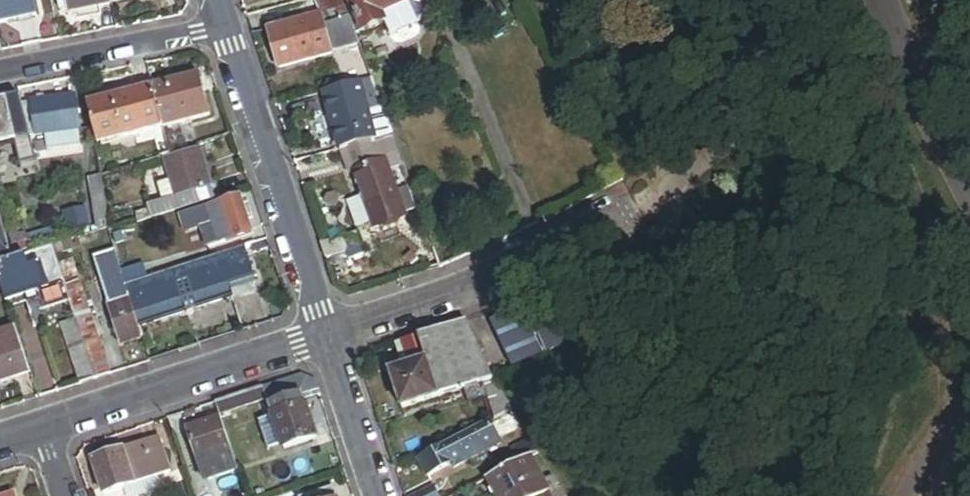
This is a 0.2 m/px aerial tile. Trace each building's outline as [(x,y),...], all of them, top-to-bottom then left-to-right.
[(38,17),(34,0),(0,0),(0,24),(38,17)] [(113,5),(112,0),(69,0),(71,8),(72,13),(113,5)] [(343,0),(315,0),(320,16),(321,15),(330,47),(334,45),(351,41),(357,39),(357,38),(343,0)] [(357,38),(385,24),(382,16),(418,0),(343,0),(357,38)] [(419,0),(418,0),(382,16),(385,24),(391,39),(420,26),(425,14),(419,0)] [(321,15),(320,16),(268,30),(279,68),(331,53),(331,52),(330,47),(321,15)] [(352,55),(362,52),(357,39),(351,41),(352,55)] [(198,76),(153,88),(164,127),(209,115),(198,76)] [(363,97),(376,92),(372,79),(325,92),(328,104),(362,96),(363,97)] [(164,127),(153,88),(113,99),(123,138),(164,127)] [(373,142),(393,138),(376,92),(363,97),(371,131),(373,142)] [(371,131),(363,97),(362,96),(328,104),(337,140),(371,131)] [(32,104),(37,136),(37,137),(80,131),(75,98),(32,104)] [(0,100),(0,145),(17,140),(6,99),(0,100)] [(96,146),(123,138),(113,99),(85,107),(96,146)] [(32,104),(23,105),(32,138),(37,136),(32,104)] [(341,150),(373,142),(371,131),(337,140),(340,150),(341,150)] [(365,200),(397,191),(390,171),(386,161),(400,157),(393,138),(373,142),(341,150),(349,174),(355,172),(365,200)] [(172,156),(186,152),(182,139),(168,143),(172,156)] [(193,194),(212,188),(200,150),(182,155),(193,194)] [(164,161),(176,199),(193,194),(182,155),(164,161)] [(400,157),(386,161),(390,171),(404,166),(400,157)] [(109,228),(101,178),(90,181),(99,231),(109,228)] [(150,218),(215,199),(212,188),(193,194),(176,199),(147,207),(150,218)] [(399,196),(397,191),(365,200),(375,229),(406,218),(404,211),(399,196)] [(399,196),(404,211),(413,208),(407,194),(399,196)] [(239,195),(205,206),(210,223),(218,245),(251,234),(239,195)] [(14,261),(8,240),(0,211),(0,266),(14,261)] [(218,245),(210,223),(200,226),(207,248),(218,245)] [(91,240),(89,234),(53,247),(56,255),(80,247),(80,244),(91,240)] [(357,235),(345,238),(350,255),(362,252),(357,235)] [(26,236),(8,240),(14,261),(25,257),(31,255),(26,236)] [(345,238),(321,246),(327,263),(350,255),(345,238)] [(281,281),(268,239),(148,277),(126,284),(130,298),(139,326),(167,317),(186,311),(234,296),(281,281)] [(59,264),(56,255),(53,247),(45,250),(53,276),(62,273),(59,264)] [(53,276),(45,250),(31,255),(25,257),(30,271),(43,267),(47,278),(53,276)] [(122,273),(115,251),(95,258),(110,305),(130,298),(126,284),(122,273)] [(25,257),(14,261),(0,266),(0,276),(2,281),(30,271),(25,257)] [(89,355),(104,351),(74,259),(59,264),(62,273),(65,283),(77,320),(89,355)] [(144,266),(122,273),(126,284),(148,277),(144,266)] [(43,267),(30,271),(2,281),(8,302),(28,296),(28,294),(36,292),(49,287),(47,278),(43,267)] [(62,273),(53,276),(47,278),(49,287),(65,283),(62,273)] [(8,302),(10,308),(38,299),(36,292),(28,294),(28,296),(8,302)] [(238,309),(234,296),(186,311),(190,324),(238,309)] [(139,326),(130,298),(110,305),(122,345),(143,338),(139,326)] [(517,311),(487,325),(507,367),(537,353),(517,311)] [(139,326),(143,338),(171,329),(167,317),(139,326)] [(73,360),(89,355),(77,320),(62,325),(73,360)] [(493,382),(465,324),(464,323),(420,338),(428,361),(441,398),(483,384),(493,382)] [(32,373),(16,327),(0,333),(0,383),(32,373)] [(428,361),(420,338),(401,344),(409,367),(428,361)] [(409,367),(401,344),(395,346),(403,370),(409,367)] [(97,378),(111,374),(104,351),(89,355),(97,378)] [(81,383),(97,378),(89,355),(73,360),(81,383)] [(441,398),(428,361),(409,367),(403,370),(392,374),(404,411),(441,398)] [(293,379),(262,389),(266,400),(269,404),(298,394),(293,379)] [(496,389),(493,382),(483,384),(495,419),(509,412),(496,389)] [(262,389),(226,401),(229,412),(266,400),(262,389)] [(301,393),(298,394),(269,404),(284,451),(316,440),(301,393)] [(229,412),(226,401),(215,404),(219,415),(229,412)] [(198,464),(232,452),(220,419),(187,431),(198,464)] [(491,421),(454,440),(464,458),(466,463),(503,444),(491,421)] [(159,440),(124,451),(135,486),(170,474),(159,440)] [(464,458),(454,440),(419,458),(428,476),(464,458)] [(536,454),(528,442),(513,451),(520,462),(526,458),(536,454)] [(124,451),(93,461),(95,470),(97,475),(104,495),(135,486),(124,451)] [(208,481),(238,471),(232,452),(198,464),(208,481)] [(536,454),(526,458),(546,494),(547,495),(562,495),(536,454)] [(526,458),(520,462),(485,480),(494,495),(543,495),(546,494),(526,458)] [(208,481),(198,464),(204,483),(208,481)] [(434,487),(418,495),(439,495),(434,487)]
